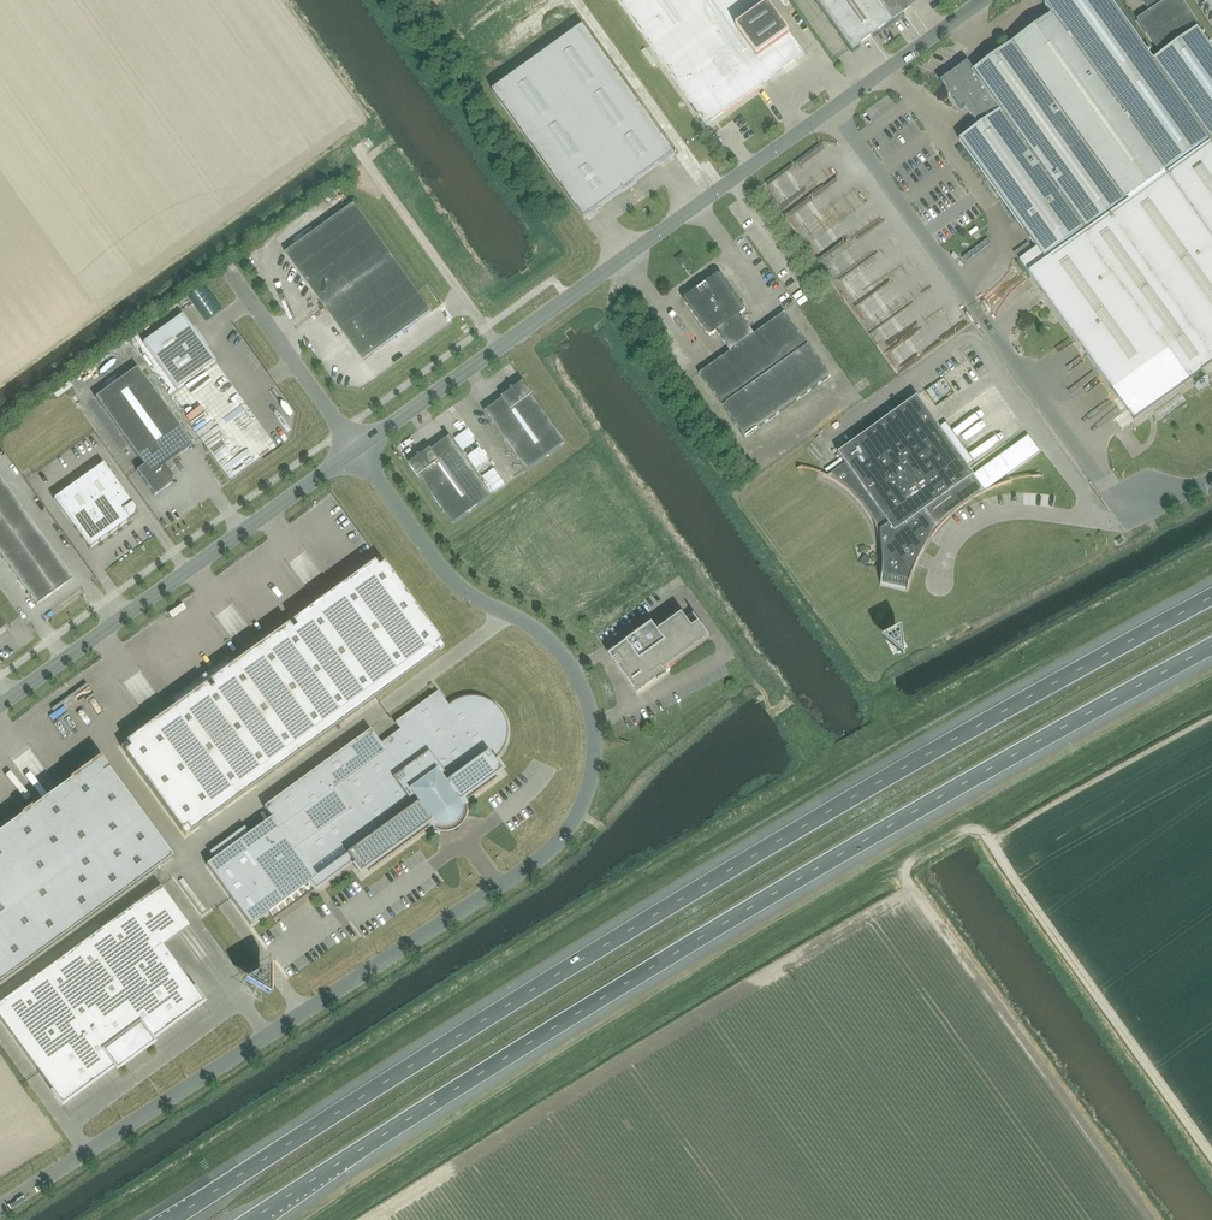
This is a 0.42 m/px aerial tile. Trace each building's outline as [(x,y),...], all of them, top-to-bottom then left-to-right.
[(804,55),(765,0),(617,0),(706,125),(804,55)] [(891,22),(922,0),(816,0),(852,50),(891,22)] [(1126,12),(1118,0),(1052,0),(1051,1),(1051,0),(1043,0),(1046,4),(1044,5),(1051,15),(973,71),(967,62),(940,82),(961,111),(965,108),(979,127),(959,140),(1036,248),(1019,260),(1134,421),(1201,373),(1211,365),(1211,50),(1197,29),(1153,61),(1147,51),(1152,47),(1126,12)] [(1143,30),(1157,50),(1197,23),(1182,0),(1141,0),(1149,12),(1136,20),(1143,30)] [(583,27),(492,92),(583,219),(674,154),(583,27)] [(363,362),(431,312),(416,291),(354,204),(285,254),(324,308),(363,362)] [(911,237),(894,247),(908,271),(924,261),(911,237)] [(895,262),(890,266),(895,274),(901,271),(895,262)] [(874,272),(883,284),(894,276),(884,263),(874,272)] [(917,276),(921,289),(942,284),(941,277),(936,278),(934,271),(917,276)] [(745,439),(830,377),(784,313),(753,335),(739,316),(746,311),(720,274),(682,300),(709,337),(716,332),(730,352),(699,374),(745,439)] [(791,299),(798,309),(807,303),(800,293),(791,299)] [(860,317),(870,299),(859,293),(848,310),(860,317)] [(891,310),(910,338),(917,334),(899,305),(891,310)] [(182,315),(143,343),(176,390),(215,361),(182,315)] [(1201,373),(1211,388),(1211,365),(1201,373)] [(171,475),(165,466),(193,446),(137,367),(95,397),(143,465),(136,471),(154,496),(169,485),(171,484),(173,477),(171,475)] [(510,388),(510,392),(501,398),(503,400),(484,413),(526,471),(566,443),(532,396),(523,383),(514,389),(510,388)] [(70,400),(77,395),(69,384),(62,389),(70,400)] [(988,490),(984,492),(973,477),(973,476),(966,467),(972,462),(945,424),(939,429),(917,398),(838,454),(845,464),(828,476),(822,474),(818,472),(814,471),(810,470),(804,469),(799,468),(795,468),(795,469),(799,469),(803,470),(807,470),(811,471),(816,473),(820,474),(824,476),(828,478),(834,480),(837,483),(841,485),(845,488),(849,491),(852,494),(856,497),(858,500),(861,503),(864,508),(866,510),(868,513),(870,516),(871,518),(872,520),(874,523),(876,528),(877,532),(878,534),(878,536),(879,539),(880,543),(881,546),(882,551),(882,554),(882,557),(882,560),(882,563),(882,566),(882,568),(882,570),(882,574),(882,576),(881,580),(881,582),(880,586),(881,586),(881,583),(907,588),(907,591),(909,586),(910,581),(912,574),(915,568),(917,562),(920,557),(922,553),(923,550),(925,548),(928,543),(931,538),(935,533),(938,529),(943,524),(946,520),(949,517),(955,512),(960,508),(964,505),(969,501),(974,498),(980,495),(985,492),(990,490),(996,487),(1001,486),(1006,484),(1012,482),(1018,481),(1025,479),(1030,478),(1037,478),(1043,477),(1043,476),(1037,477),(1033,477),(1028,478),(1024,478),(1020,479),(1014,481),(1007,482),(1000,485),(996,486),(992,488),(988,490)] [(1028,437),(973,476),(973,477),(984,492),(988,490),(1039,452),(1028,437)] [(418,454),(417,458),(409,465),(418,478),(418,477),(452,524),(491,496),(449,438),(431,451),(430,449),(422,455),(418,454)] [(134,516),(135,509),(132,504),(124,492),(123,493),(102,464),(53,499),(74,528),(74,529),(89,549),(129,520),(134,516)] [(376,471),(385,487),(391,483),(382,468),(376,471)] [(36,605),(72,579),(0,480),(0,555),(36,605)] [(190,832),(190,833),(438,652),(443,648),(439,643),(440,643),(386,569),(379,560),(225,671),(220,665),(184,691),(189,698),(120,747),(127,757),(181,831),(185,836),(190,832)] [(667,670),(710,639),(694,616),(687,621),(682,615),(658,632),(653,625),(613,654),(639,690),(667,669),(667,670)] [(449,704),(448,705),(438,691),(394,723),(400,730),(380,744),(369,730),(263,807),(271,818),(206,865),(230,898),(250,926),(310,882),(315,889),(352,863),(357,870),(357,869),(359,873),(366,867),(369,871),(430,827),(432,829),(431,830),(432,831),(432,830),(436,832),(440,833),(444,833),(448,833),(453,831),(457,829),(460,826),(463,822),(464,818),(465,814),(466,810),(465,807),(466,806),(466,805),(464,806),(463,803),(496,779),(493,776),(500,770),(498,767),(493,760),(496,757),(498,755),(500,753),(501,752),(502,750),(503,748),(504,746),(504,745),(505,742),(506,740),(506,738),(507,736),(507,734),(507,731),(507,729),(506,726),(506,724),(505,722),(505,720),(504,717),(502,715),(501,713),(500,711),(499,709),(497,707),(495,706),(493,704),(491,702),(489,701),(486,700),(485,699),(482,698),(480,698),(477,697),(475,697),(473,697),(470,697),(468,697),(466,697),(463,697),(460,698),(458,699),(456,700),(453,702),(451,703),(449,704)] [(172,859),(100,760),(0,833),(0,984),(172,859)] [(145,1049),(140,1042),(147,1037),(149,1041),(202,1002),(192,988),(158,941),(184,922),(159,887),(0,1004),(0,1020),(38,1072),(51,1091),(51,1090),(62,1104),(115,1066),(112,1062),(118,1058),(124,1065),(145,1049)]
